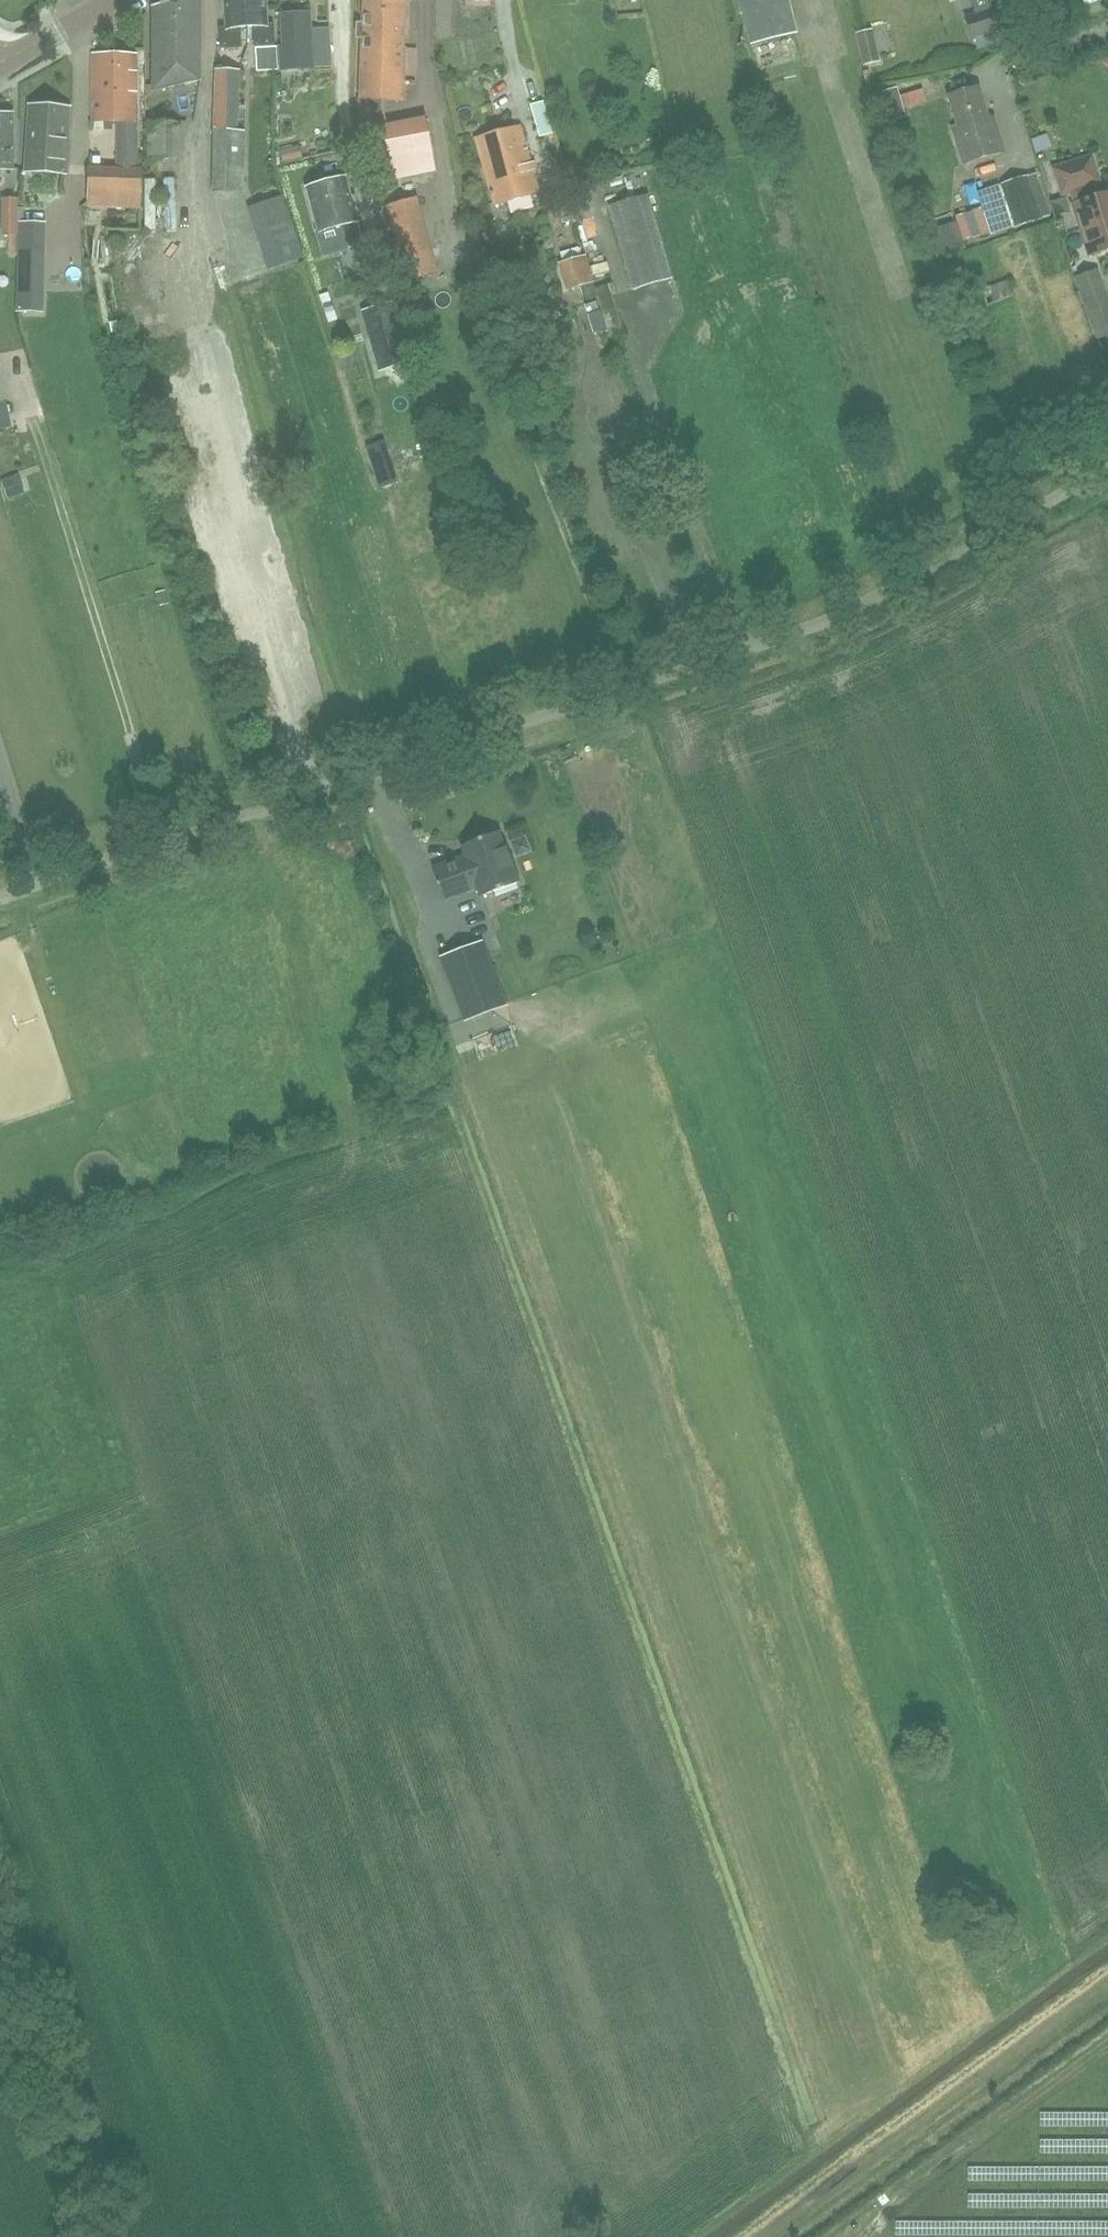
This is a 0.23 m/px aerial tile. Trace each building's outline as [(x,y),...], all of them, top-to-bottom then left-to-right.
[(152,90),(200,79),(200,0),(176,0),(152,6),(152,90)] [(244,0),(224,0),(226,28),(221,28),(222,47),(240,46),(238,27),(246,27),(244,0)] [(246,27),(253,26),(255,45),(273,43),(272,24),(267,25),(265,0),(244,0),(246,27)] [(382,98),(402,98),(403,98),(405,47),(404,47),(406,0),(363,0),(362,23),(358,23),(357,36),(362,36),(360,98),(381,98),(382,98)] [(750,46),(798,33),(789,0),(738,0),(750,46)] [(1015,24),(1008,1),(964,16),(971,39),(1015,24)] [(306,13),(281,14),(283,45),(279,45),(280,68),(309,67),(308,45),(330,43),(329,26),(307,27),(306,13)] [(873,29),(859,33),(855,34),(863,65),(880,61),(873,29)] [(276,46),(255,48),(257,71),(278,70),(276,46)] [(116,142),(116,166),(89,166),(88,186),(87,207),(142,208),(141,198),(142,153),(138,153),(138,142),(136,142),(137,53),(93,53),(92,121),(118,121),(118,142),(116,142)] [(244,191),(245,130),(237,130),(238,69),(215,68),(214,129),(213,190),(244,191)] [(957,125),(951,127),(962,162),(1004,149),(993,114),(988,115),(979,86),(948,95),(957,125)] [(881,92),(890,121),(906,116),(897,87),(881,92)] [(530,104),(539,136),(553,132),(543,101),(530,104)] [(26,170),(66,172),(69,107),(30,105),(26,170)] [(0,113),(0,168),(14,168),(13,112),(0,113)] [(148,123),(147,159),(182,159),(182,123),(148,123)] [(495,204),(538,191),(520,127),(476,139),(495,204)] [(1053,167),(1061,192),(1071,189),(1074,201),(1073,202),(1081,228),(1107,219),(1107,191),(1099,194),(1096,182),(1098,181),(1090,156),(1053,167)] [(1027,175),(1000,184),(1015,227),(1041,219),(1027,175)] [(351,197),(345,177),(306,187),(319,232),(340,226),(346,247),(363,242),(357,221),(355,212),(358,211),(354,196),(351,197)] [(608,205),(632,289),(673,277),(648,194),(608,205)] [(16,208),(1,208),(1,235),(8,235),(16,235),(16,208)] [(1081,228),(1089,254),(1107,248),(1107,219),(1081,228)] [(43,222),(19,221),(17,310),(41,311),(43,222)] [(928,231),(937,256),(964,246),(955,221),(928,231)] [(594,304),(599,302),(611,336),(624,332),(612,292),(616,291),(613,282),(595,288),(593,282),(595,282),(586,254),(558,263),(566,290),(579,286),(582,296),(590,293),(594,304)] [(144,273),(146,285),(168,283),(167,270),(144,273)] [(1078,284),(1098,339),(1107,336),(1107,302),(1099,276),(1078,284)] [(1008,279),(981,289),(986,305),(1014,295),(1008,279)] [(362,310),(379,371),(410,363),(393,302),(362,310)] [(19,426),(16,404),(0,406),(0,429),(19,426)] [(13,479),(19,499),(34,495),(28,475),(13,479)] [(460,858),(432,868),(443,898),(478,886),(481,896),(518,882),(508,856),(506,857),(497,832),(482,838),(480,835),(467,840),(467,844),(463,845),(467,858),(461,861),(460,858)] [(505,1004),(482,943),(441,958),(464,1019),(505,1004)]
